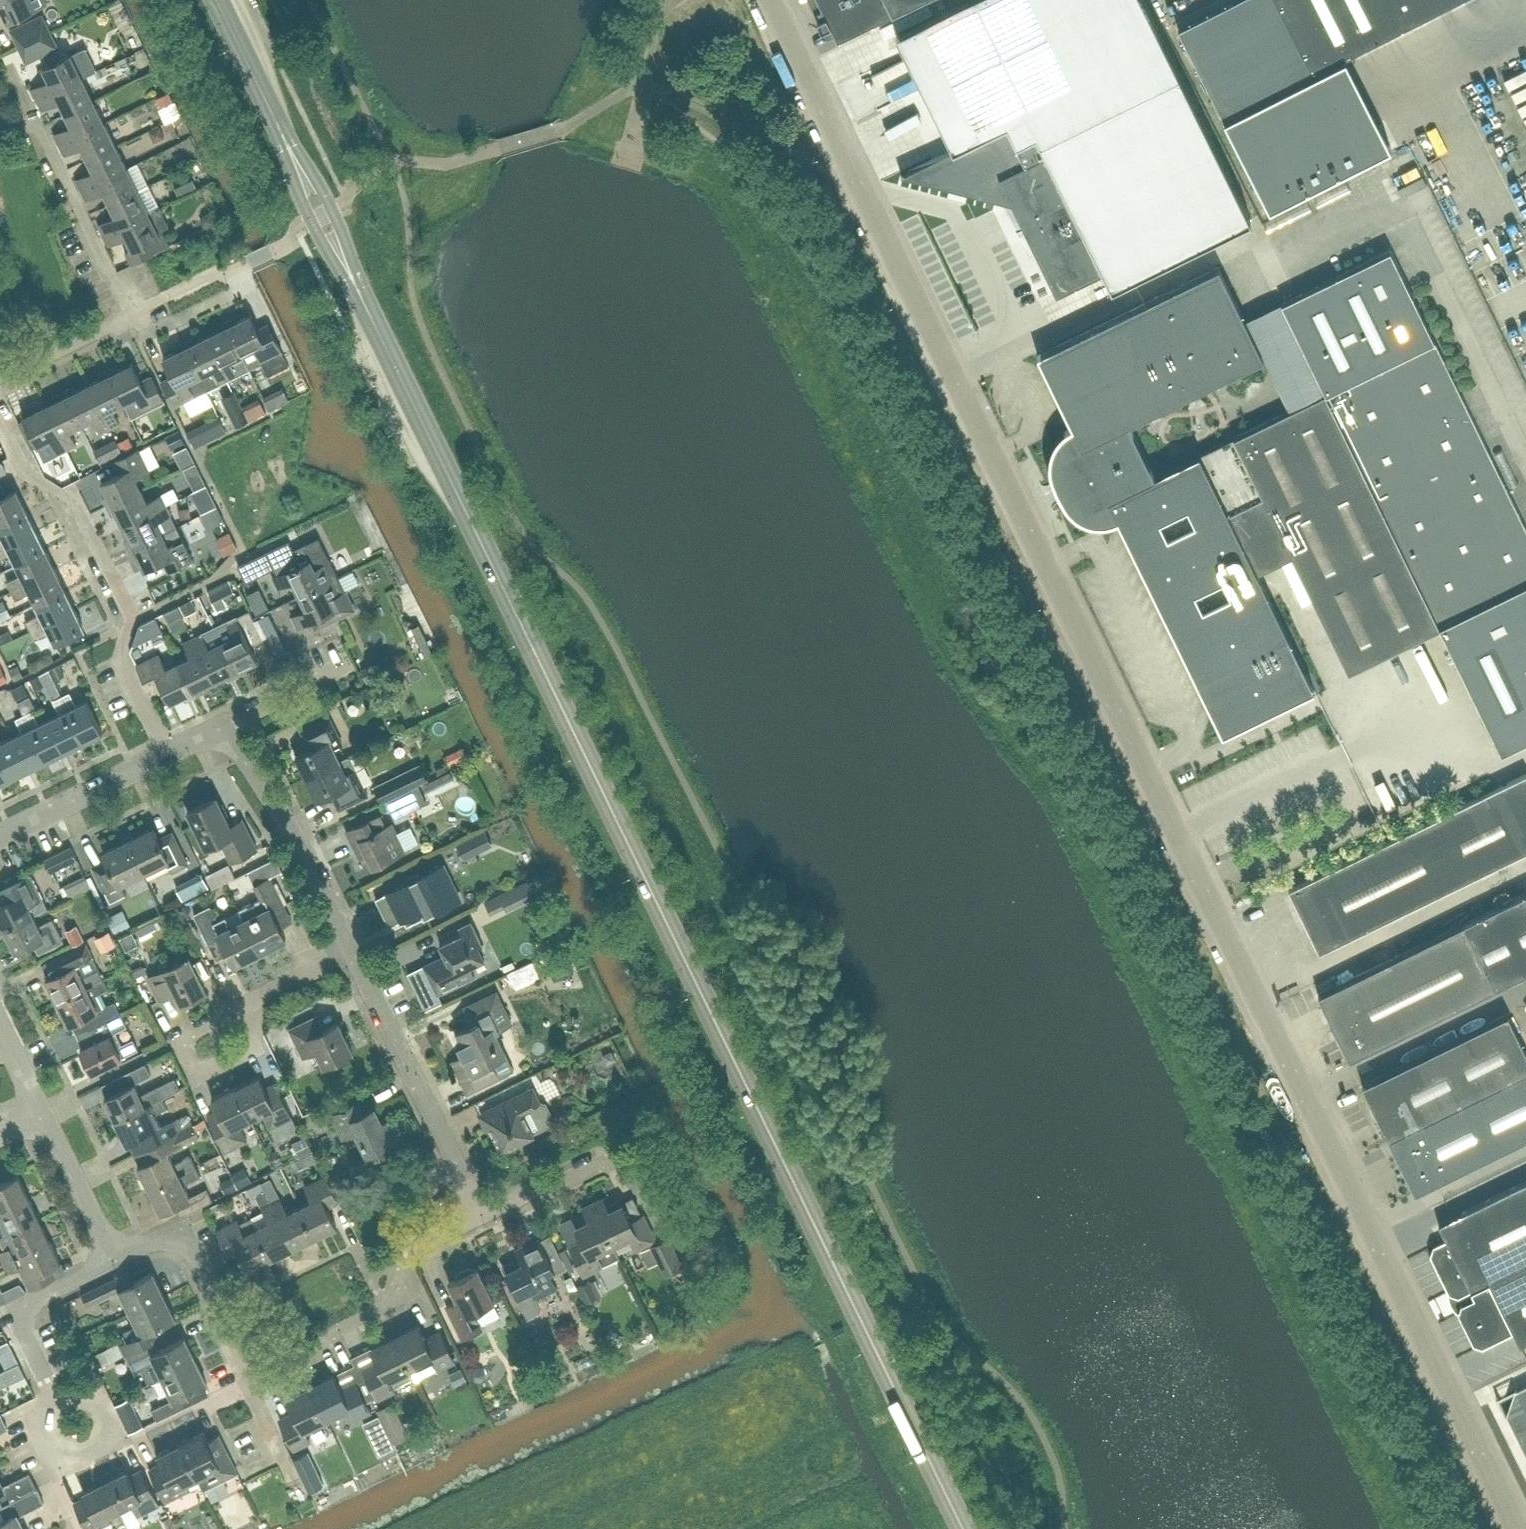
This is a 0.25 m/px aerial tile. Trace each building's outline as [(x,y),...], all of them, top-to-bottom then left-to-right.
[(0,10),(5,21),(45,3),(43,0),(0,0),(0,10)] [(824,14),(837,40),(920,0),(818,0),(824,14)] [(895,31),(905,52),(923,43),(940,77),(922,86),(952,148),(900,174),(968,191),(980,194),(1029,207),(1031,211),(1025,214),(1030,225),(1036,222),(1038,226),(1026,233),(1055,292),(1102,269),(1111,287),(1251,218),(1143,0),(959,0),(895,31)] [(1344,57),(1455,0),(1233,0),(1178,28),(1224,118),(1272,211),(1391,149),(1344,57)] [(17,44),(49,30),(41,14),(10,29),(17,44)] [(56,46),(49,30),(17,44),(25,61),(56,46)] [(59,55),(60,58),(42,67),(48,80),(31,88),(36,98),(81,76),(95,69),(84,47),(67,55),(65,51),(59,55)] [(65,113),(93,100),(81,76),(36,98),(41,109),(58,100),(65,113)] [(11,98),(9,81),(0,82),(0,99),(11,98)] [(103,122),(93,100),(65,113),(70,125),(53,134),(58,143),(103,122)] [(173,100),(158,102),(161,118),(176,115),(173,100)] [(87,158),(114,145),(103,122),(58,143),(63,154),(81,146),(87,158)] [(114,145),(87,158),(93,170),(75,178),(80,189),(125,167),(114,145)] [(125,167),(80,189),(86,199),(103,191),(109,204),(137,190),(125,167)] [(137,190),(109,204),(115,216),(98,224),(103,235),(148,213),(137,190)] [(158,235),(148,213),(103,235),(108,245),(125,236),(131,248),(125,251),(131,263),(170,244),(164,232),(158,235)] [(1298,294),(1524,742),(1525,740),(1525,529),(1390,249),(1298,294)] [(1048,349),(1037,355),(1072,426),(1071,427),(1070,427),(1069,428),(1068,428),(1067,429),(1066,430),(1065,430),(1064,431),(1063,432),(1063,433),(1062,433),(1061,434),(1060,435),(1059,436),(1059,437),(1058,438),(1057,439),(1057,440),(1056,440),(1054,444),(1052,449),(1050,455),(1050,460),(1050,461),(1050,462),(1050,463),(1050,464),(1050,466),(1050,467),(1050,468),(1050,469),(1050,470),(1050,471),(1051,472),(1051,473),(1051,474),(1052,476),(1052,477),(1052,478),(1053,479),(1063,500),(1065,502),(1069,508),(1076,514),(1081,517),(1086,519),(1091,521),(1097,521),(1098,521),(1099,521),(1100,522),(1101,521),(1102,521),(1103,521),(1104,521),(1106,521),(1107,521),(1108,521),(1109,520),(1110,520),(1111,520),(1112,519),(1113,519),(1114,519),(1115,518),(1116,518),(1221,733),(1313,688),(1257,572),(1291,555),(1348,672),(1439,627),(1500,753),(1524,742),(1298,294),(1280,303),(1324,392),(1288,410),(1153,475),(1128,423),(1263,357),(1245,320),(1218,266),(1048,349)] [(256,327),(249,313),(235,320),(233,315),(224,320),(240,353),(247,367),(259,360),(266,374),(287,364),(267,322),(256,327)] [(224,320),(216,324),(218,328),(204,335),(226,378),(236,373),(229,359),(240,353),(224,320)] [(180,341),(204,389),(226,378),(204,335),(192,341),(190,336),(180,341)] [(175,349),(162,356),(171,375),(160,380),(172,405),(204,389),(180,341),(173,345),(175,349)] [(107,369),(123,403),(135,397),(142,411),(162,401),(149,376),(139,381),(130,363),(117,369),(115,365),(107,369)] [(123,403),(107,369),(98,373),(100,378),(87,384),(109,428),(118,423),(111,409),(123,403)] [(99,433),(109,428),(87,384),(74,391),(72,386),(63,390),(80,424),(92,418),(99,433)] [(57,399),(44,406),(65,449),(75,444),(68,430),(80,424),(63,390),(55,394),(57,399)] [(267,405),(272,416),(291,409),(287,397),(267,405)] [(236,425),(246,419),(238,403),(228,408),(236,425)] [(65,449),(44,406),(31,412),(29,407),(20,412),(24,419),(17,422),(30,448),(37,445),(41,455),(53,449),(56,454),(65,449)] [(264,408),(246,413),(249,426),(268,421),(264,408)] [(124,435),(116,439),(122,452),(131,447),(124,435)] [(116,440),(106,445),(112,456),(121,451),(116,440)] [(106,506),(140,490),(134,479),(148,472),(136,449),(113,461),(119,473),(100,482),(106,495),(102,498),(106,506)] [(200,474),(195,463),(193,464),(183,469),(188,479),(200,474)] [(25,511),(14,490),(0,497),(0,523),(25,511)] [(121,526),(164,505),(159,495),(145,502),(140,490),(106,506),(110,515),(115,513),(121,526)] [(155,521),(169,514),(164,505),(121,526),(127,538),(122,540),(127,549),(160,533),(155,521)] [(0,523),(0,547),(34,530),(25,511),(0,523)] [(44,550),(34,530),(0,547),(0,559),(10,554),(15,564),(44,550)] [(166,545),(160,533),(127,549),(131,558),(136,555),(142,569),(161,559),(167,571),(191,559),(180,538),(166,545)] [(270,567),(274,576),(271,578),(276,588),(290,581),(297,595),(331,578),(337,575),(317,536),(301,544),(308,559),(284,570),(274,549),(237,568),(243,580),(270,567)] [(10,590),(53,569),(44,550),(15,564),(19,574),(5,581),(10,590)] [(33,604),(63,589),(53,569),(10,590),(14,600),(28,593),(33,604)] [(337,575),(331,578),(297,595),(304,609),(290,616),(296,627),(311,620),(315,628),(345,613),(348,610),(350,606),(350,601),(344,591),(337,575)] [(208,593),(213,603),(235,592),(230,582),(208,593)] [(29,631),(73,609),(63,589),(33,604),(39,614),(24,621),(29,631)] [(177,605),(163,612),(168,624),(182,617),(177,605)] [(73,609),(29,631),(34,640),(48,633),(53,644),(83,629),(73,609)] [(255,660),(248,645),(263,638),(249,609),(234,617),(224,621),(231,636),(219,641),(235,675),(244,671),(242,667),(255,660)] [(279,661),(290,656),(268,612),(257,617),(279,661)] [(158,626),(153,616),(140,623),(136,637),(158,626)] [(191,638),(212,681),(225,675),(227,679),(235,675),(219,641),(207,647),(200,633),(191,638)] [(176,662),(192,696),(201,692),(199,687),(212,681),(191,638),(181,642),(188,656),(176,662)] [(192,696),(176,662),(164,668),(157,654),(135,664),(149,693),(161,687),(168,702),(182,695),(184,700),(192,696)] [(14,679),(24,675),(17,661),(7,666),(14,679)] [(48,668),(51,675),(53,679),(64,674),(59,663),(48,668)] [(38,682),(51,675),(48,668),(34,675),(38,682)] [(397,669),(383,676),(390,689),(403,683),(397,669)] [(15,698),(27,693),(21,681),(10,687),(15,698)] [(59,695),(82,741),(101,731),(85,699),(75,704),(68,691),(59,695)] [(48,718),(64,750),(82,741),(59,695),(51,699),(57,713),(48,718)] [(22,714),(45,759),(64,750),(48,718),(37,723),(31,710),(22,714)] [(20,731),(10,736),(26,769),(45,759),(22,714),(13,718),(20,731)] [(304,776),(338,760),(331,746),(340,742),(328,717),(300,731),(308,748),(294,755),(304,776)] [(10,736),(0,741),(0,763),(7,778),(26,769),(10,736)] [(449,766),(467,758),(461,747),(444,755),(449,766)] [(346,756),(338,760),(304,776),(315,797),(329,791),(337,808),(365,794),(346,756)] [(419,763),(379,782),(372,786),(380,801),(402,790),(421,781),(427,778),(419,763)] [(1288,888),(1318,951),(1525,850),(1525,772),(1288,888)] [(254,849),(256,848),(242,822),(230,828),(214,796),(186,810),(203,846),(219,839),(230,861),(246,853),(254,849)] [(370,865),(402,849),(389,822),(384,825),(378,813),(344,830),(354,850),(361,847),(370,865)] [(126,840),(142,871),(165,860),(170,871),(186,863),(171,832),(157,838),(151,827),(126,840)] [(486,833),(470,841),(476,854),(492,845),(486,833)] [(142,871),(126,840),(101,852),(105,859),(92,866),(109,901),(125,893),(120,882),(142,871)] [(450,869),(476,858),(468,840),(442,851),(450,869)] [(254,849),(246,853),(247,856),(252,867),(273,857),(266,843),(256,848),(254,849)] [(46,857),(53,871),(76,859),(69,845),(46,857)] [(262,864),(268,876),(280,870),(273,858),(262,864)] [(422,915),(457,898),(438,858),(431,862),(433,867),(417,875),(414,870),(402,876),(405,881),(373,898),(387,926),(419,909),(422,915)] [(3,928),(32,914),(46,907),(30,874),(0,889),(0,921),(3,928)] [(242,919),(258,951),(285,938),(271,911),(283,906),(268,876),(253,883),(260,897),(251,902),(256,912),(242,919)] [(532,894),(525,879),(511,886),(519,901),(532,894)] [(67,890),(70,901),(88,896),(85,885),(67,890)] [(1462,923),(1494,987),(1525,972),(1525,891),(1462,923)] [(182,905),(180,912),(188,914),(190,907),(182,905)] [(216,919),(209,905),(194,913),(208,942),(219,937),(232,964),(258,951),(242,919),(229,925),(224,915),(216,919)] [(37,925),(32,914),(3,928),(14,950),(32,941),(37,953),(63,941),(51,918),(37,925)] [(113,938),(130,931),(124,914),(107,920),(113,938)] [(468,964),(482,957),(476,945),(480,943),(468,920),(456,925),(459,931),(438,942),(443,953),(421,963),(435,992),(473,974),(468,964)] [(1462,923),(1317,994),(1349,1058),(1494,987),(1462,923)] [(64,929),(72,945),(83,939),(75,924),(64,929)] [(97,959),(116,948),(107,933),(88,944),(97,959)] [(56,1001),(102,978),(97,968),(91,956),(84,943),(53,959),(59,971),(45,978),(56,1001)] [(180,1003),(204,991),(187,956),(146,976),(158,999),(174,991),(180,1003)] [(85,1015),(91,1027),(120,1013),(113,1000),(101,1006),(95,994),(107,988),(102,978),(56,1001),(57,1002),(56,1002),(61,1013),(62,1013),(67,1024),(70,1022),(85,1015)] [(493,1029),(509,1021),(494,990),(463,1006),(471,1021),(456,1029),(466,1051),(450,1059),(465,1091),(497,1075),(489,1059),(504,1052),(493,1029)] [(120,1013),(91,1027),(97,1039),(82,1046),(80,1047),(85,1059),(83,1061),(87,1069),(90,1068),(91,1071),(137,1049),(131,1038),(121,1043),(115,1030),(125,1025),(120,1013)] [(1525,1070),(1525,1052),(1507,1013),(1361,1084),(1388,1138),(1525,1070)] [(322,1064),(351,1050),(336,1021),(316,1030),(310,1017),(287,1028),(300,1055),(314,1049),(322,1064)] [(114,1120),(161,1097),(186,1085),(181,1074),(139,1095),(133,1082),(150,1074),(144,1063),(112,1079),(101,1084),(106,1095),(103,1097),(114,1120)] [(1388,1138),(1414,1192),(1525,1137),(1525,1070),(1388,1138)] [(234,1086),(249,1118),(261,1112),(269,1130),(292,1118),(290,1113),(290,1114),(279,1091),(268,1096),(257,1074),(234,1086)] [(554,1083),(540,1085),(542,1101),(556,1099),(554,1083)] [(531,1133),(531,1131),(549,1123),(551,1117),(543,1102),(538,1100),(537,1100),(530,1085),(476,1112),(484,1128),(490,1125),(501,1147),(531,1133)] [(224,1152),(247,1140),(239,1123),(249,1118),(234,1086),(210,1097),(221,1119),(211,1125),(222,1147),(224,1152)] [(146,1147),(178,1131),(192,1123),(186,1112),(161,1125),(155,1112),(166,1107),(161,1097),(114,1120),(126,1143),(140,1135),(146,1147)] [(365,1153),(394,1139),(384,1118),(379,1120),(371,1105),(361,1110),(356,1100),(330,1112),(341,1136),(354,1130),(365,1153)] [(148,1188),(195,1165),(189,1155),(173,1163),(166,1151),(198,1135),(195,1129),(200,1126),(197,1120),(192,1123),(178,1131),(146,1147),(151,1157),(137,1165),(148,1188)] [(224,1176),(215,1159),(199,1167),(209,1184),(224,1176)] [(179,1215),(211,1199),(206,1188),(189,1196),(183,1184),(200,1175),(195,1165),(148,1188),(159,1210),(174,1203),(179,1215)] [(266,1199),(260,1185),(252,1188),(246,1173),(220,1183),(225,1196),(239,1191),(245,1207),(266,1199)] [(27,1196),(16,1174),(0,1182),(0,1209),(27,1196)] [(298,1205),(312,1236),(334,1225),(326,1207),(337,1201),(324,1175),(303,1185),(310,1199),(298,1205)] [(1431,1253),(1449,1291),(1457,1294),(1461,1302),(1458,1309),(1458,1310),(1473,1340),(1481,1342),(1511,1328),(1519,1344),(1525,1340),(1525,1180),(1438,1223),(1446,1239),(1433,1245),(1431,1253)] [(269,1202),(291,1246),(312,1236),(298,1205),(286,1211),(279,1197),(278,1197),(272,1183),(264,1188),(271,1201),(269,1202)] [(9,1232),(9,1231),(38,1217),(27,1196),(0,1209),(0,1236),(9,1232)] [(653,1238),(641,1213),(632,1196),(620,1203),(606,1209),(601,1197),(591,1202),(612,1243),(628,1235),(634,1248),(653,1238)] [(291,1246),(269,1202),(260,1206),(267,1220),(255,1226),(255,1227),(269,1257),(291,1246)] [(618,1256),(612,1243),(591,1202),(581,1207),(587,1219),(574,1225),(580,1238),(568,1244),(582,1273),(618,1256)] [(250,1216),(238,1222),(236,1218),(215,1229),(228,1255),(238,1250),(247,1268),(269,1257),(255,1227),(255,1226),(250,1216)] [(9,1231),(9,1232),(0,1236),(0,1242),(3,1248),(0,1250),(0,1258),(2,1261),(48,1239),(38,1217),(9,1231)] [(649,1245),(664,1274),(681,1266),(667,1236),(649,1245)] [(539,1306),(538,1303),(536,1297),(556,1287),(548,1271),(553,1268),(538,1237),(515,1248),(521,1262),(505,1270),(517,1294),(515,1295),(526,1317),(527,1317),(527,1316),(535,1312),(537,1309),(539,1306)] [(59,1261),(48,1239),(2,1261),(7,1272),(18,1266),(29,1288),(56,1275),(51,1265),(59,1261)] [(472,1310),(492,1300),(476,1267),(473,1268),(473,1267),(468,1267),(466,1267),(463,1268),(461,1269),(458,1271),(456,1273),(455,1275),(454,1277),(455,1277),(447,1281),(455,1299),(444,1304),(460,1337),(480,1327),(472,1310)] [(81,1293),(86,1305),(98,1299),(98,1298),(119,1288),(130,1310),(163,1294),(151,1270),(125,1283),(120,1274),(93,1288),(92,1287),(81,1293)] [(590,1287),(598,1305),(611,1299),(603,1282),(590,1287)] [(119,1343),(124,1352),(124,1353),(151,1339),(147,1330),(174,1317),(163,1294),(130,1310),(136,1324),(122,1331),(126,1340),(119,1343)] [(393,1335),(409,1367),(431,1356),(437,1367),(452,1360),(438,1330),(423,1338),(416,1324),(393,1335)] [(572,1326),(559,1333),(567,1347),(579,1340),(572,1326)] [(413,1376),(409,1367),(393,1335),(370,1347),(377,1361),(362,1368),(376,1397),(392,1389),(391,1387),(413,1376)] [(195,1359),(183,1336),(156,1349),(151,1339),(124,1353),(134,1373),(141,1369),(147,1382),(161,1375),(195,1359)] [(95,1366),(110,1358),(105,1347),(90,1354),(95,1366)] [(195,1359),(161,1375),(172,1398),(151,1408),(156,1419),(183,1405),(178,1395),(206,1382),(195,1359)] [(25,1374),(18,1360),(0,1370),(0,1386),(25,1374)] [(339,1388),(332,1374),(309,1385),(325,1417),(347,1406),(353,1418),(369,1410),(354,1381),(339,1388)] [(1513,1389),(1505,1414),(1525,1456),(1525,1383),(1513,1389)] [(325,1417),(309,1385),(286,1396),(293,1410),(278,1417),(292,1447),(308,1439),(303,1428),(325,1417)] [(378,1415),(386,1431),(379,1434),(387,1451),(409,1440),(394,1407),(378,1415)] [(180,1442),(197,1476),(207,1471),(213,1482),(237,1470),(218,1432),(206,1438),(203,1431),(180,1442)] [(197,1476),(180,1442),(157,1454),(160,1461),(149,1467),(166,1500),(190,1488),(186,1481),(197,1476)] [(306,1450),(291,1457),(300,1475),(314,1468),(306,1450)] [(102,1474),(119,1508),(132,1502),(138,1514),(159,1504),(142,1468),(130,1474),(127,1468),(114,1475),(111,1469),(102,1474)] [(36,1486),(29,1471),(3,1484),(0,1479),(0,1504),(36,1486)] [(102,1474),(94,1478),(97,1483),(83,1490),(86,1495),(74,1501),(88,1528),(93,1528),(111,1520),(108,1514),(119,1508),(102,1474)] [(36,1486),(0,1504),(0,1528),(25,1528),(17,1514),(44,1501),(36,1486)]
